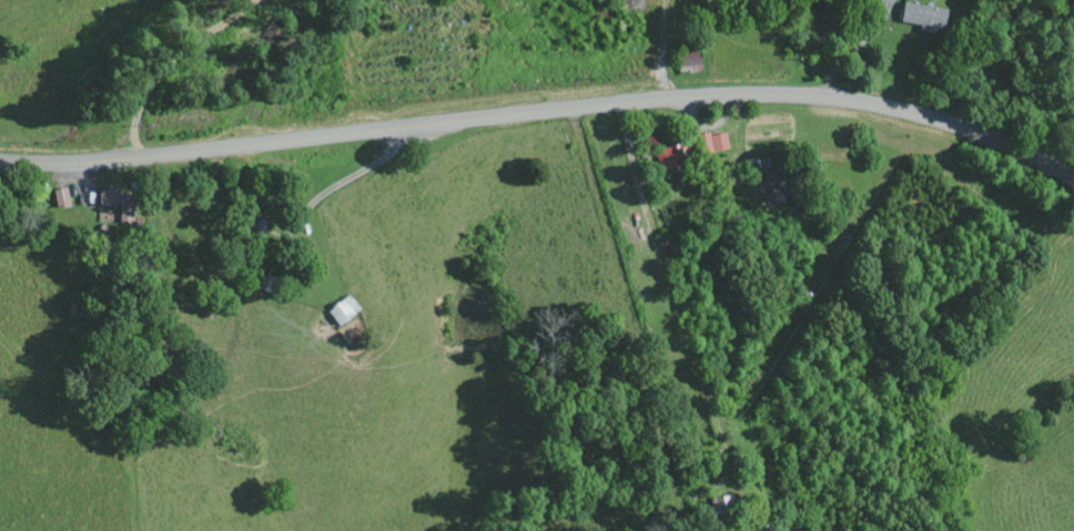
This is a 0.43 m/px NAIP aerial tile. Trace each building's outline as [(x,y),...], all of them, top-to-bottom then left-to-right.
[(944,29),(947,13),(903,4),(898,26),(935,34),(936,28),(944,29)] [(675,55),(676,70),(698,68),(696,53),(675,55)] [(696,140),(700,158),(727,152),(724,134),(696,140)] [(67,208),(63,191),(49,194),(53,211),(67,208)] [(116,209),(116,226),(129,226),(128,193),(94,195),(94,210),(116,209)] [(337,329),(359,314),(348,298),(326,313),(337,329)]
